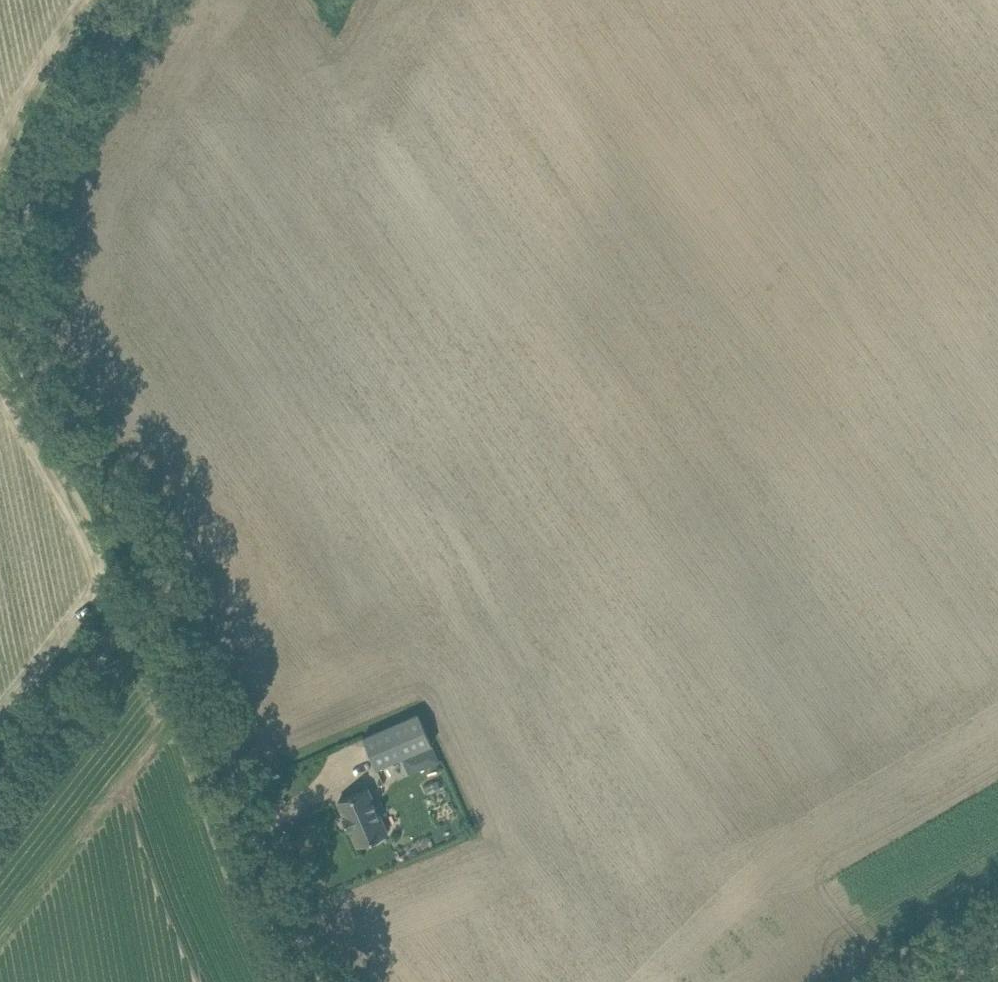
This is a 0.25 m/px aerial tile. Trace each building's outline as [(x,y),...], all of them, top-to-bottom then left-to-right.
[(363,736),(376,767),(432,742),(419,712),(363,736)] [(433,744),(419,751),(426,767),(441,761),(433,744)] [(388,831),(368,787),(339,800),(347,818),(346,819),(350,829),(351,828),(358,844),(367,840),(369,845),(381,839),(379,835),(388,831)]
